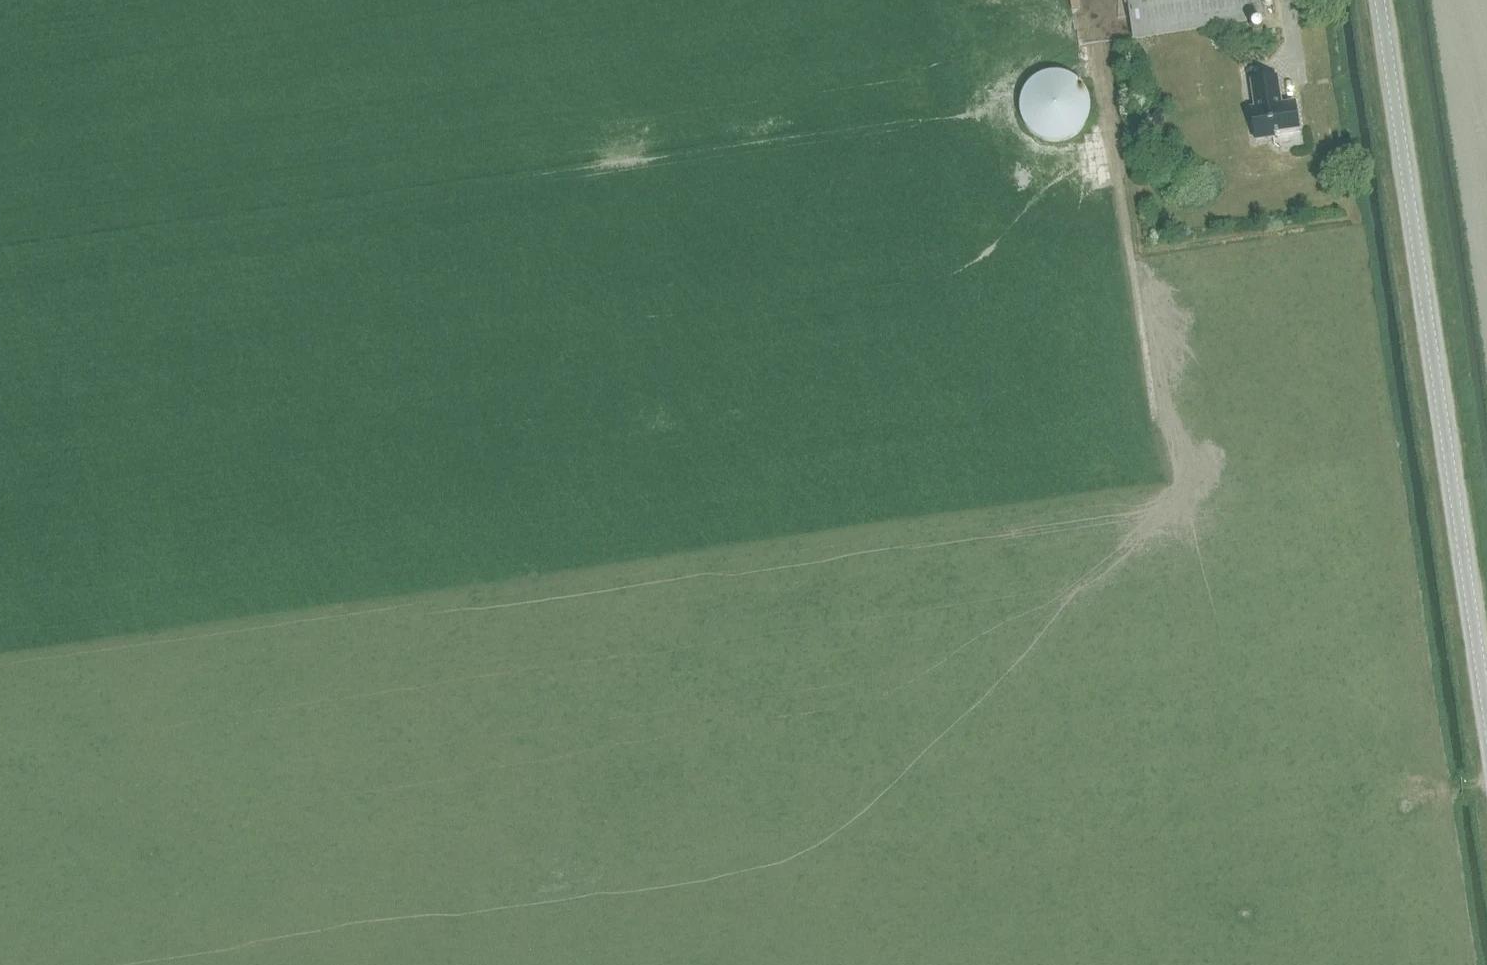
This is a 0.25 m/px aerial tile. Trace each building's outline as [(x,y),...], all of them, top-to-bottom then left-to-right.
[(1263,19),(1260,0),(1128,0),(1134,39),(1263,19)] [(1050,142),(1054,142),(1059,142),(1065,141),(1070,139),(1075,137),(1079,134),(1083,130),(1087,124),(1090,116),(1091,110),(1091,103),(1090,97),(1088,92),(1085,88),(1081,83),(1076,78),(1071,75),(1067,74),(1063,72),(1057,72),(1054,72),(1048,73),(1043,74),(1039,76),(1035,79),(1031,82),(1028,86),(1025,90),(1023,94),(1022,98),(1021,103),(1020,108),(1021,114),(1022,118),(1024,122),(1027,128),(1030,132),(1034,135),(1038,138),(1043,140),(1047,141),(1050,142)] [(1282,104),(1278,77),(1252,81),(1256,108),(1252,109),(1257,140),(1276,138),(1275,134),(1300,130),(1296,102),(1282,104)]
